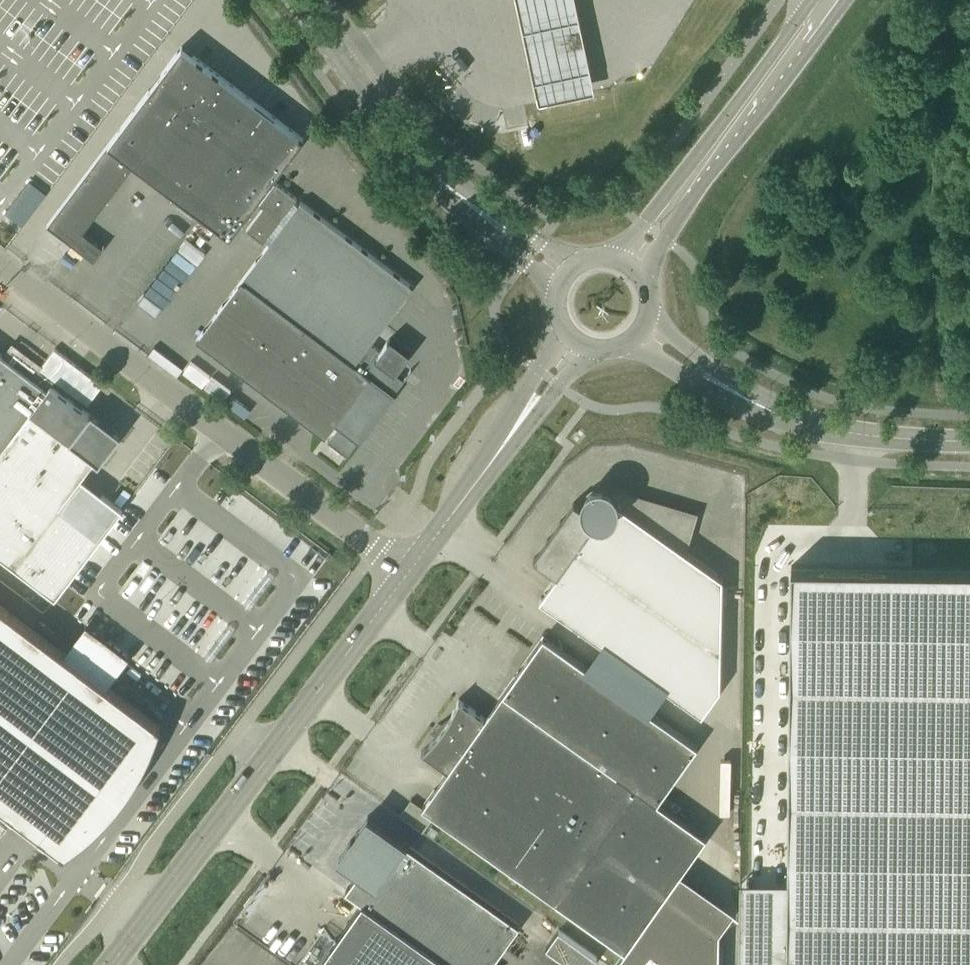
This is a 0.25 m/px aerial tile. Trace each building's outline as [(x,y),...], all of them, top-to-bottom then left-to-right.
[(537,100),(593,88),(575,0),(517,0),(537,100)] [(79,182),(105,201),(134,163),(230,236),(303,139),(193,55),(189,61),(177,52),(79,182)] [(275,182),(263,198),(259,203),(263,206),(246,229),(263,242),(266,239),(269,242),(196,339),(325,436),(336,421),(340,424),(333,433),(352,448),(404,379),(395,372),(410,353),(390,337),(380,350),(370,343),(413,286),(300,201),(298,204),(294,201),(296,198),(275,182)] [(55,597),(88,553),(47,521),(94,459),(96,461),(107,446),(116,434),(104,425),(90,415),(91,414),(51,384),(54,381),(38,369),(43,363),(34,356),(29,362),(14,351),(7,359),(0,353),(0,555),(55,597)] [(535,556),(533,558),(535,559),(544,566),(546,568),(556,574),(539,599),(701,714),(720,688),(722,577),(686,552),(698,512),(608,485),(602,485),(596,485),(591,487),(586,490),(582,495),(580,501),(580,506),(580,507),(575,503),(573,502),(572,504),(560,520),(559,522),(547,538),(546,540),(535,556)] [(787,964),(969,964),(969,567),(791,565),(787,964)] [(8,822),(13,815),(63,853),(71,848),(78,843),(85,837),(95,828),(97,826),(106,817),(108,815),(117,805),(118,803),(126,792),(128,790),(135,778),(137,776),(143,764),(145,762),(151,750),(154,742),(157,733),(160,725),(0,604),(0,832),(8,822)] [(421,750),(422,751),(448,769),(422,805),(438,817),(454,829),(557,901),(624,950),(613,964),(718,964),(719,931),(666,893),(706,837),(656,801),(696,746),(542,636),(503,692),(485,717),(459,699),(458,698),(456,704),(453,710),(450,716),(446,721),(443,727),(439,732),(435,737),(430,742),(425,747),(421,750)] [(403,842),(387,831),(384,834),(369,824),(355,844),(351,848),(355,868),(359,871),(345,889),(361,901),(316,964),(490,964),(519,924),(403,842)] [(558,929),(545,947),(571,964),(590,964),(596,957),(558,929)]
